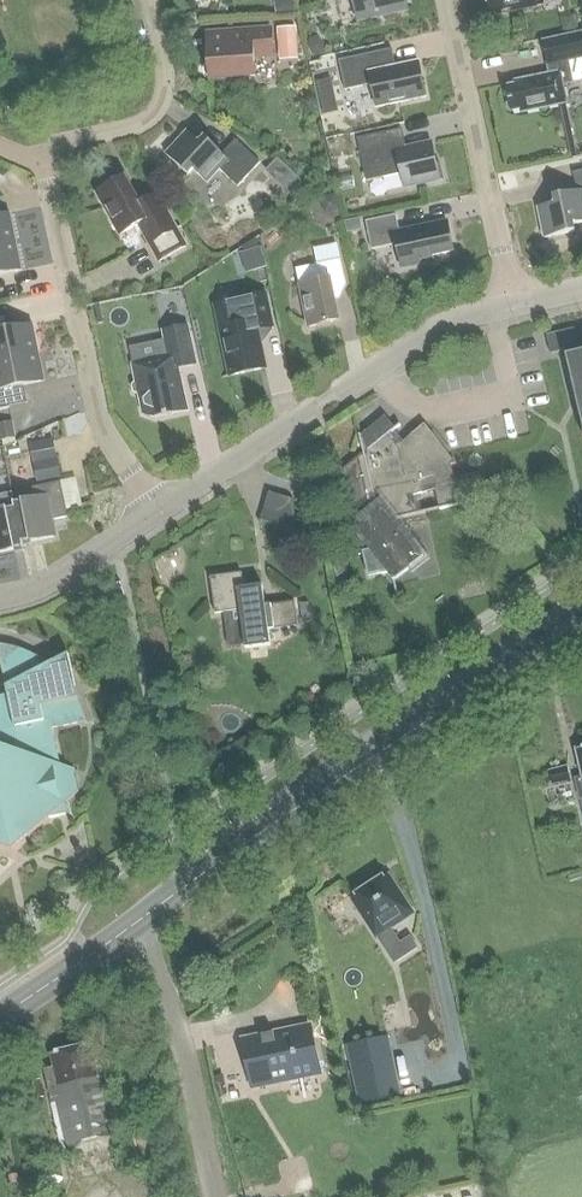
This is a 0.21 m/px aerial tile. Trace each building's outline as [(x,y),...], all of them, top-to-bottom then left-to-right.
[(274,1),(276,15),(296,12),(294,0),(283,0),(274,1)] [(405,0),(353,0),(358,22),(408,12),(405,0)] [(491,13),(512,9),(513,12),(536,7),(534,0),(488,0),(491,13)] [(298,59),(296,27),(277,28),(279,61),(298,59)] [(229,82),(232,78),(256,76),(254,57),(273,55),(271,29),(207,34),(210,79),(215,79),(218,83),(224,84),(229,82)] [(569,60),(581,58),(581,33),(543,41),(550,75),(515,82),(516,85),(507,87),(512,111),(521,109),(522,113),(567,103),(563,86),(574,83),(569,60)] [(378,71),(374,53),(338,61),(345,91),(372,85),(377,108),(426,98),(419,62),(396,67),(378,71)] [(332,78),(319,81),(325,111),(338,108),(332,78)] [(237,187),(260,163),(235,140),(222,154),(205,139),(201,144),(187,131),(166,155),(188,176),(194,171),(206,183),(219,170),(237,187)] [(405,188),(443,180),(440,163),(436,164),(431,143),(394,151),(390,132),(358,139),(367,182),(401,174),(405,188)] [(293,197),(305,184),(279,159),(267,172),(293,197)] [(575,232),(574,225),(581,223),(581,171),(573,173),(577,192),(554,197),(556,204),(538,208),(544,239),(575,232)] [(159,262),(187,247),(158,194),(140,204),(125,177),(96,193),(119,236),(138,225),(159,262)] [(341,211),(337,193),(321,197),(326,215),(341,211)] [(16,242),(10,214),(0,216),(0,245),(16,242)] [(366,222),(371,250),(397,245),(402,269),(434,262),(432,256),(453,252),(447,222),(400,232),(396,215),(366,222)] [(0,245),(0,275),(21,270),(16,242),(0,245)] [(263,248),(243,252),(247,267),(266,263),(263,248)] [(317,265),(296,270),(300,285),(299,285),(308,328),(339,321),(333,289),(347,286),(341,260),(317,265)] [(230,376),(266,369),(258,331),(272,328),(265,295),(215,305),(230,376)] [(38,353),(32,325),(0,331),(0,361),(38,353)] [(196,365),(188,326),(163,332),(168,357),(132,365),(136,382),(132,386),(134,393),(138,395),(143,414),(155,419),(188,412),(179,369),(196,365)] [(560,332),(562,342),(576,338),(574,329),(560,332)] [(548,345),(562,342),(560,332),(546,336),(548,345)] [(576,338),(562,342),(565,351),(579,348),(576,338)] [(565,351),(562,342),(548,345),(551,355),(565,351)] [(581,426),(581,352),(565,356),(578,410),(581,426)] [(38,353),(0,361),(0,410),(9,408),(6,389),(44,381),(38,353)] [(16,438),(13,422),(0,424),(0,441),(16,438)] [(435,485),(440,509),(500,496),(499,495),(495,495),(478,473),(454,479),(450,465),(456,464),(424,424),(399,445),(390,434),(400,425),(399,424),(357,458),(331,480),(332,480),(363,520),(352,529),(363,542),(365,542),(367,552),(357,554),(358,556),(363,555),(369,577),(391,572),(397,598),(399,598),(395,580),(409,569),(411,572),(430,558),(415,539),(412,542),(395,520),(418,515),(414,495),(423,493),(421,488),(435,485)] [(34,463),(57,459),(53,439),(30,444),(34,463)] [(60,478),(57,459),(34,463),(38,482),(60,478)] [(32,489),(13,493),(12,493),(24,552),(25,552),(23,543),(55,537),(52,521),(68,517),(61,482),(32,488),(32,489)] [(293,523),(296,495),(266,492),(263,519),(293,523)] [(0,496),(0,553),(22,549),(23,552),(24,552),(12,493),(0,496)] [(336,578),(347,569),(342,551),(330,554),(336,578)] [(240,611),(245,644),(246,649),(271,645),(269,630),(298,626),(295,602),(265,606),(263,586),(244,588),(242,573),(210,577),(215,614),(223,613),(240,611)] [(79,697),(68,655),(49,664),(33,654),(15,647),(0,645),(0,660),(9,699),(0,701),(0,847),(13,851),(50,818),(69,814),(70,815),(71,815),(68,801),(79,791),(74,769),(60,765),(53,729),(85,722),(85,723),(86,723),(84,714),(79,702),(78,699),(79,699),(79,697)] [(570,780),(567,767),(549,772),(552,784),(570,780)] [(388,876),(353,899),(376,936),(377,936),(388,953),(400,945),(389,928),(412,913),(388,876)] [(400,945),(388,953),(394,963),(418,948),(411,938),(400,945)] [(243,1040),(253,1087),(320,1074),(315,1049),(314,1049),(310,1026),(243,1040)] [(107,1083),(97,1085),(87,1043),(48,1052),(52,1068),(43,1070),(63,1156),(120,1143),(126,1168),(151,1162),(143,1129),(119,1135),(107,1083)] [(44,1098),(41,1079),(27,1082),(30,1100),(44,1098)]
